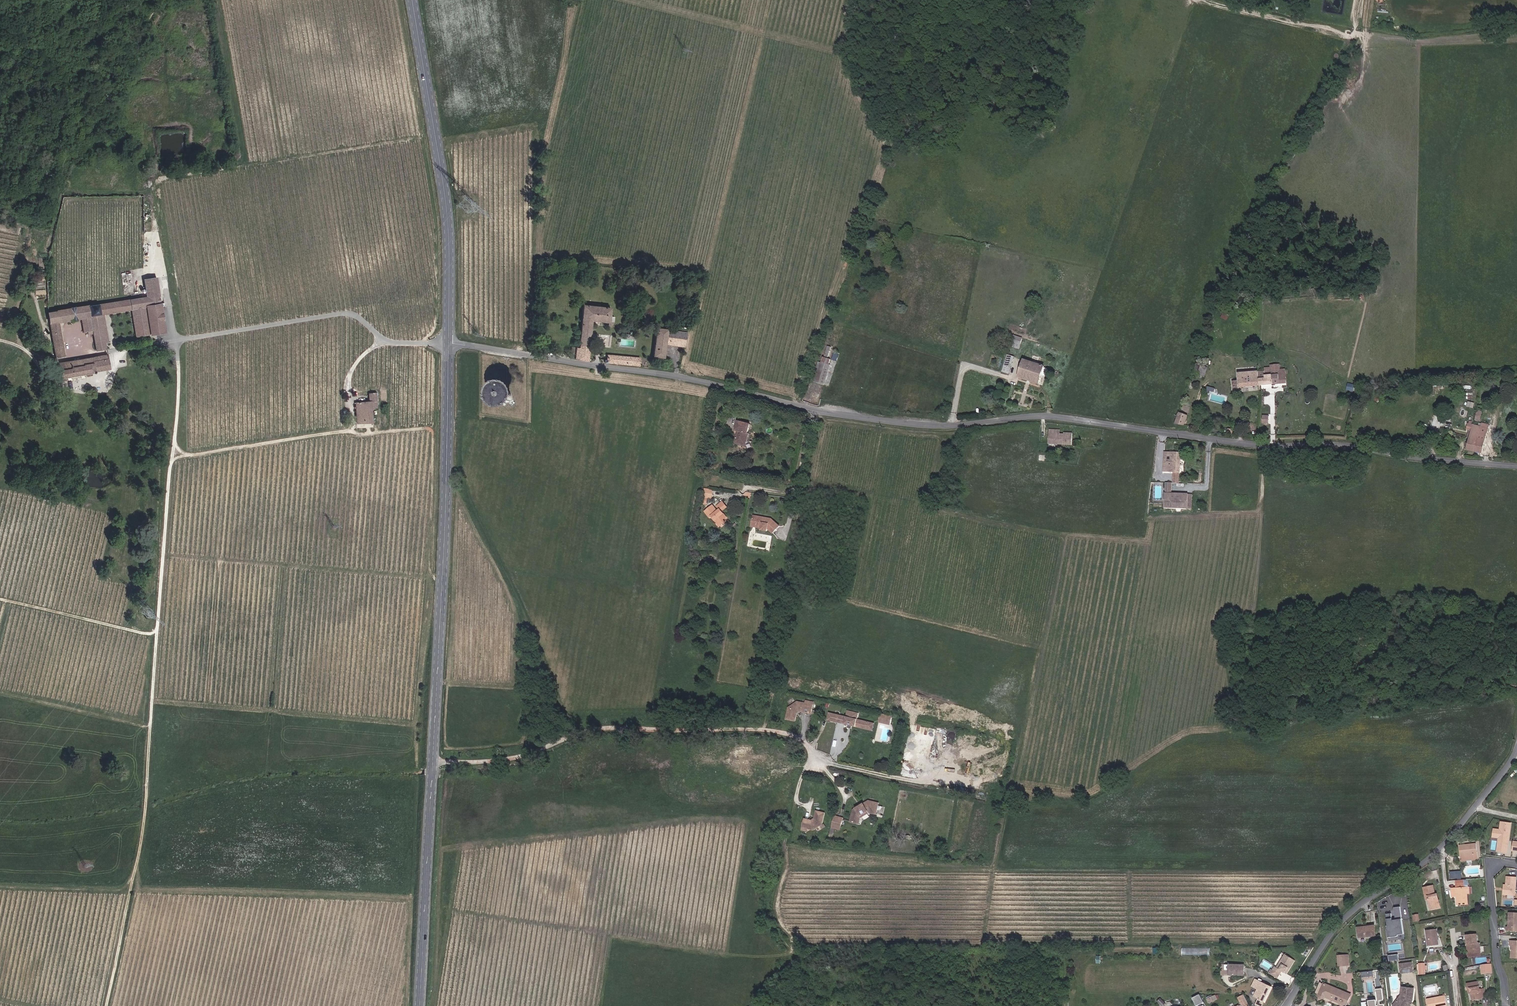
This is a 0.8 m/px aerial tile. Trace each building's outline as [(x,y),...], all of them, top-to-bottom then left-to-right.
[(166,333),(161,304),(160,304),(159,296),(156,277),(144,279),(147,297),(131,299),(99,304),(74,308),(76,319),(81,318),(90,316),(93,331),(96,350),(106,349),(105,343),(108,343),(104,314),(131,310),(136,337),(151,334),(151,335),(166,333)] [(588,361),(591,320),(609,322),(610,316),(610,308),(583,305),(579,348),(576,347),(576,352),(579,351),(578,359),(588,361)] [(73,319),(71,309),(48,313),(56,358),(64,356),(58,321),(73,319)] [(93,331),(90,316),(81,318),(84,332),(93,331)] [(684,347),(687,332),(664,329),(664,327),(660,326),(660,329),(657,328),(653,356),(663,357),(665,344),(684,347)] [(1019,349),(1022,339),(1014,336),(1011,346),(1019,349)] [(824,385),(832,360),(828,359),(830,351),(831,348),(828,347),(824,358),(822,363),(819,362),(816,372),(816,373),(815,375),(813,381),(824,385)] [(837,362),(839,354),(830,351),(828,359),(832,360),(837,362)] [(110,369),(108,355),(57,363),(59,377),(58,377),(59,378),(59,379),(60,379),(61,379),(61,378),(93,372),(94,373),(95,373),(96,372),(95,371),(110,369)] [(639,366),(640,358),(607,355),(607,360),(601,359),(602,360),(602,361),(602,362),(639,366)] [(1009,374),(1014,357),(1008,355),(1002,372),(1009,374)] [(1044,368),(1044,367),(1024,360),(1023,363),(1022,366),(1019,377),(1039,383),(1042,375),(1044,368)] [(1199,364),(1196,370),(1206,374),(1209,367),(1203,365),(1199,364)] [(1286,377),(1293,376),(1292,369),(1287,369),(1286,369),(1285,364),(1278,365),(1278,367),(1272,367),(1272,371),(1265,371),(1265,378),(1259,379),(1259,386),(1287,383),(1286,377)] [(1259,386),(1259,379),(1265,378),(1265,371),(1238,373),(1239,381),(1233,382),(1233,388),(1259,386)] [(377,410),(376,392),(369,393),(369,401),(356,403),(356,423),(372,422),(371,410),(377,410)] [(506,393),(504,393),(503,394),(502,396),(501,397),(501,399),(502,401),(503,402),(504,403),(506,404),(507,404),(509,404),(510,403),(511,401),(512,400),(512,398),(512,396),(511,395),(509,394),(508,393),(506,393)] [(1184,425),(1187,416),(1180,413),(1176,424),(1184,425)] [(1482,453),(1488,428),(1487,428),(1481,427),(1472,424),(1472,422),(1469,421),(1467,430),(1472,431),(1468,450),(1482,453)] [(746,445),(749,434),(748,434),(750,425),(739,422),(737,431),(739,431),(736,442),(746,445)] [(1072,445),(1072,433),(1065,433),(1065,434),(1060,434),(1049,434),(1048,444),(1072,445)] [(1180,472),(1181,453),(1165,452),(1163,472),(1174,472),(1179,472),(1180,472)] [(1174,494),(1168,494),(1168,508),(1186,508),(1187,494),(1174,494)] [(727,517),(722,511),(727,507),(722,502),(717,506),(720,510),(718,512),(713,506),(705,512),(711,518),(713,517),(719,524),(724,520),(727,517)] [(780,526),(772,519),(754,516),(753,521),(758,522),(757,525),(763,526),(762,528),(768,529),(774,534),(780,526)] [(811,714),(814,702),(810,702),(809,704),(806,703),(798,702),(789,708),(787,719),(796,721),(796,716),(795,716),(796,713),(799,710),(802,711),(802,712),(811,714)] [(874,723),(857,719),(859,713),(848,711),(846,717),(839,715),(838,722),(848,725),(853,726),(873,731),(874,723)] [(838,722),(839,715),(829,713),(828,720),(838,722)] [(891,723),(892,717),(881,714),(879,722),(891,725),(891,723)] [(953,748),(957,732),(947,730),(946,734),(936,732),(933,743),(953,748)] [(876,814),(878,805),(873,804),(874,802),(869,801),(862,805),(863,806),(859,808),(858,807),(856,809),(857,810),(852,813),(850,822),(857,824),(859,817),(868,812),(876,814)] [(822,825),(825,813),(816,811),(815,816),(816,816),(816,819),(812,822),(809,821),(809,820),(805,819),(802,830),(805,831),(805,828),(808,829),(813,830),(822,825)] [(860,818),(869,813),(868,812),(859,817),(857,824),(859,824),(860,818)] [(841,828),(844,818),(835,816),(832,825),(841,828)] [(1508,846),(1511,824),(1501,822),(1500,830),(1494,829),(1493,837),(1499,838),(1498,842),(1504,843),(1503,846),(1508,846)] [(1507,852),(1508,846),(1503,846),(1504,843),(1498,842),(1497,851),(1507,852)] [(1478,859),(1476,844),(1460,845),(1461,857),(1471,856),(1472,860),(1478,859)] [(1515,895),(1516,877),(1507,876),(1506,885),(1504,885),(1503,894),(1515,895)] [(1467,893),(1467,888),(1464,888),(1464,880),(1456,881),(1456,888),(1452,889),(1452,897),(1457,896),(1457,905),(1468,904),(1467,893)] [(1440,908),(1437,894),(1435,895),(1433,886),(1424,888),(1425,897),(1428,896),(1429,899),(1431,909),(1440,908)] [(1404,934),(1400,907),(1394,908),(1396,921),(1393,922),(1391,914),(1386,914),(1388,930),(1387,930),(1388,938),(1398,937),(1398,935),(1404,934)] [(1509,912),(1508,927),(1507,927),(1507,931),(1516,932),(1516,913),(1509,912)] [(1376,936),(1375,926),(1358,928),(1359,938),(1376,936)] [(1438,944),(1437,930),(1426,931),(1428,945),(1438,944)] [(1481,955),(1480,943),(1477,943),(1477,935),(1466,935),(1467,944),(1469,944),(1470,953),(1468,953),(1468,956),(1481,955)] [(1290,969),(1295,961),(1285,954),(1277,967),(1275,966),(1274,968),(1275,969),(1273,970),(1280,975),(1282,971),(1285,973),(1288,968),(1290,969)] [(1413,972),(1412,962),(1400,964),(1401,974),(1413,972)] [(1492,973),(1491,964),(1482,965),(1483,973),(1492,973)] [(1244,975),(1245,965),(1229,965),(1229,975),(1244,975)] [(1266,994),(1267,993),(1268,993),(1272,987),(1256,979),(1252,987),(1258,989),(1254,997),(1258,999),(1264,1002),(1268,995),(1266,994)] [(1346,1005),(1351,995),(1324,983),(1324,984),(1320,982),(1316,993),(1319,994),(1319,996),(1319,997),(1320,998),(1321,999),(1323,999),(1324,999),(1325,998),(1326,997),(1346,1005)] [(1485,997),(1484,989),(1480,990),(1480,986),(1479,987),(1478,982),(1467,984),(1469,990),(1471,990),(1471,993),(1472,1000),(1480,999),(1479,997),(1481,996),(1481,997),(1485,997)] [(1413,1000),(1414,989),(1402,987),(1401,995),(1393,1005),(1408,1005),(1409,1005),(1411,1002),(1413,1000)] [(1383,1004),(1380,1004),(1379,1001),(1384,1000),(1382,988),(1374,989),(1375,999),(1368,1000),(1368,1005),(1384,1005),(1383,1004)] [(1204,1002),(1200,994),(1193,998),(1197,1005),(1204,1002)] [(1244,994),(1238,997),(1243,1005),(1248,1003),(1244,994)] [(1445,996),(1426,999),(1428,1005),(1447,1005),(1445,996)]
